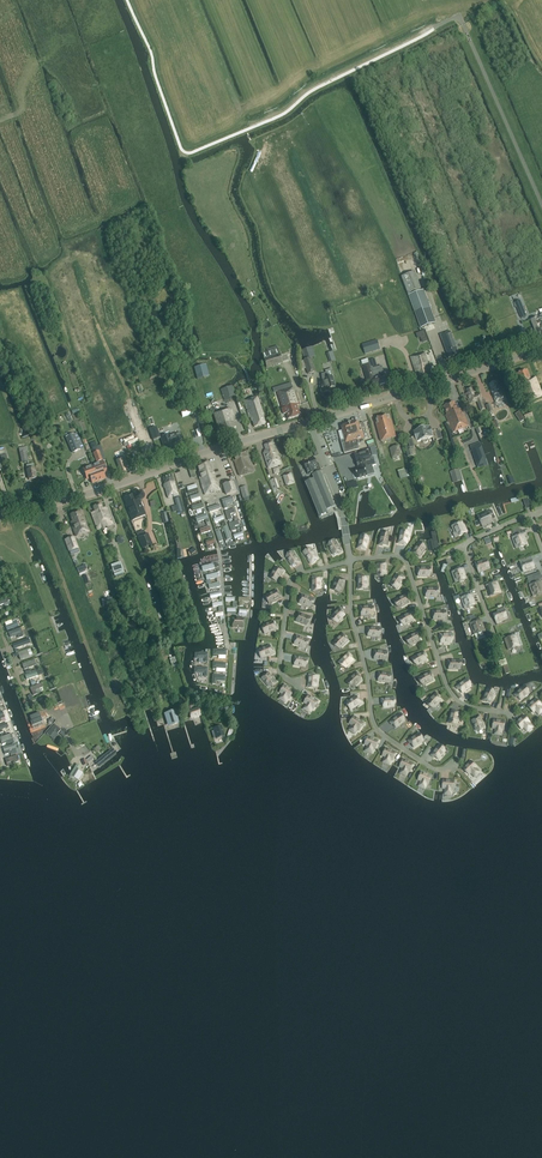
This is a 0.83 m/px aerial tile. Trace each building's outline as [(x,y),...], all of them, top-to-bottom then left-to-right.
[(264,89),(271,104),(284,97),(278,83),(272,86),(272,85),(268,87),(264,89)] [(241,116),(247,115),(244,100),(239,101),(241,116)] [(414,272),(402,277),(408,293),(420,289),(414,272)] [(436,323),(424,290),(409,296),(421,328),(436,323)] [(521,318),(526,316),(520,300),(515,302),(521,318)] [(498,305),(487,309),(491,319),(502,315),(498,305)] [(541,326),(541,315),(540,316),(540,317),(537,318),(537,317),(531,320),(538,338),(541,337),(541,329),(541,326)] [(458,354),(450,331),(440,335),(449,358),(458,354)] [(365,354),(380,349),(377,340),(362,345),(365,354)] [(266,368),(282,363),(278,348),(262,353),(266,368)] [(432,375),(429,367),(425,353),(411,357),(415,371),(418,370),(421,379),(432,375)] [(303,361),(308,375),(315,372),(311,358),(303,361)] [(369,363),(363,365),(367,380),(365,380),(367,385),(371,384),(372,387),(387,383),(385,376),(382,366),(378,367),(375,359),(368,361),(369,363)] [(329,391),(329,389),(335,387),(336,387),(333,376),(333,375),(331,369),(326,370),(327,373),(322,375),(324,382),(323,383),(320,384),(323,393),(329,391)] [(517,375),(520,383),(527,402),(541,396),(541,394),(536,378),(530,380),(527,371),(517,375)] [(492,393),(496,403),(506,399),(502,390),(501,390),(498,382),(490,385),(493,392),(492,393)] [(228,387),(220,390),(224,399),(235,395),(233,390),(231,386),(228,387)] [(288,420),(300,416),(297,405),(300,405),(296,392),(294,392),(292,387),(277,392),(282,409),(284,415),(286,414),(288,420)] [(471,388),(466,390),(468,393),(465,394),(469,405),(477,402),(481,412),(485,410),(479,393),(474,395),(471,388)] [(265,424),(263,415),(259,401),(257,397),(244,401),(250,420),(251,422),(253,421),(254,427),(265,424)] [(457,410),(454,402),(443,407),(447,415),(446,415),(453,433),(469,426),(461,409),(457,410)] [(235,427),(234,423),(230,409),(214,414),(218,428),(219,432),(223,430),(225,436),(235,433),(233,427),(235,427)] [(523,414),(525,420),(533,417),(531,411),(523,414)] [(396,437),(391,420),(390,420),(389,415),(375,419),(376,425),(376,424),(381,441),(396,437)] [(345,440),(341,441),(342,446),(344,454),(346,453),(359,449),(359,448),(358,445),(357,440),(363,438),(362,433),(366,431),(365,428),(364,422),(359,424),(358,421),(344,425),(343,425),(342,427),(342,428),(345,440)] [(156,427),(149,430),(153,440),(160,437),(156,427)] [(422,441),(423,442),(424,443),(425,443),(426,443),(427,442),(428,441),(428,440),(428,439),(433,438),(434,442),(439,441),(436,431),(432,432),(431,427),(425,429),(425,428),(419,430),(414,432),(415,437),(411,438),(414,447),(419,446),(418,442),(422,441)] [(65,437),(72,453),(81,450),(74,434),(65,437)] [(166,453),(174,450),(172,444),(179,441),(176,434),(169,436),(169,435),(161,438),(164,448),(163,449),(164,453),(166,453)] [(276,449),(275,449),(273,442),(264,445),(267,452),(264,453),(269,469),(281,464),(276,449)] [(478,468),(488,465),(480,442),(470,446),(471,447),(470,447),(478,468)] [(401,456),(399,446),(390,448),(392,458),(401,456)] [(28,461),(26,452),(27,452),(26,447),(18,449),(19,453),(20,453),(22,463),(28,461)] [(93,453),(97,462),(102,460),(99,451),(93,453)] [(254,472),(248,456),(247,457),(245,451),(234,454),(235,460),(234,461),(239,476),(254,472)] [(368,451),(355,455),(359,469),(356,470),(358,478),(367,476),(366,472),(374,470),(372,466),(376,465),(374,457),(370,458),(368,451)] [(112,455),(118,471),(127,467),(121,452),(112,455)] [(312,468),(317,466),(314,459),(304,463),(309,475),(315,473),(315,471),(314,471),(312,468)] [(105,479),(101,468),(99,462),(93,464),(99,481),(105,479)] [(219,491),(212,468),(211,469),(209,462),(197,466),(200,473),(198,473),(205,495),(219,491)] [(36,478),(34,468),(33,464),(26,465),(27,470),(29,480),(36,478)] [(90,479),(92,483),(99,481),(93,464),(82,468),(86,480),(90,479)] [(407,476),(405,469),(396,471),(398,478),(407,476)] [(459,469),(451,472),(450,472),(453,483),(463,480),(459,469)] [(314,479),(305,482),(306,485),(320,517),(328,513),(327,510),(329,509),(335,506),(321,472),(313,475),(314,479)] [(291,474),(284,476),(288,485),(294,483),(291,474)] [(178,496),(172,475),(163,478),(165,484),(164,484),(168,499),(178,496)] [(236,492),(236,490),(237,489),(235,485),(234,485),(232,482),(223,485),(227,495),(232,494),(236,492)] [(393,494),(387,484),(383,486),(390,496),(393,494)] [(240,488),(243,498),(248,497),(249,496),(246,486),(240,488)] [(132,521),(145,515),(139,500),(135,502),(133,495),(124,499),(127,506),(126,507),(132,521)] [(177,508),(178,508),(179,514),(184,512),(183,507),(180,497),(174,499),(177,508)] [(231,497),(220,500),(224,509),(234,505),(231,497)] [(91,513),(97,530),(112,524),(106,507),(102,509),(101,504),(93,507),(95,512),(91,513)] [(210,517),(215,515),(213,511),(219,509),(217,505),(207,508),(210,517)] [(493,522),(492,520),(495,518),(492,510),(488,512),(478,517),(482,527),(493,522)] [(71,522),(76,537),(89,532),(84,518),(82,518),(79,512),(70,515),(73,522),(71,522)] [(140,518),(130,521),(133,530),(143,527),(140,518)] [(234,530),(233,527),(238,525),(236,521),(227,524),(230,532),(234,530)] [(462,530),(464,529),(461,522),(452,526),(457,537),(464,534),(462,530)] [(211,536),(210,530),(200,533),(202,539),(211,536)] [(221,532),(225,543),(230,541),(226,530),(221,532)] [(401,531),(398,543),(402,544),(402,543),(407,544),(409,535),(406,535),(406,533),(401,531)] [(435,532),(431,533),(435,552),(439,552),(435,532)] [(382,533),(379,545),(382,546),(383,544),(388,546),(390,537),(386,536),(387,534),(382,533)] [(143,549),(150,546),(152,545),(148,534),(146,535),(138,538),(143,549)] [(523,534),(512,538),(516,549),(527,545),(523,534)] [(119,536),(116,539),(117,544),(121,545),(125,541),(123,537),(119,536)] [(361,536),(358,548),(361,549),(362,548),(366,549),(369,540),(365,539),(366,537),(361,536)] [(73,537),(65,540),(69,551),(70,551),(77,548),(73,537)] [(335,541),(331,544),(332,545),(329,547),(333,555),(338,552),(338,553),(342,551),(335,541)] [(419,543),(412,553),(415,555),(416,554),(420,557),(425,549),(422,547),(423,546),(419,543)] [(304,553),(311,564),(314,562),(313,561),(317,558),(312,550),(309,552),(308,551),(304,553)] [(300,563),(293,552),(289,555),(290,557),(287,558),(292,566),(296,563),(297,565),(300,563)] [(519,561),(520,563),(523,572),(535,568),(532,561),(528,563),(527,561),(526,558),(519,561)] [(478,573),(490,569),(487,560),(480,562),(480,564),(476,566),(478,573)] [(111,565),(115,576),(124,573),(120,562),(111,565)] [(386,576),(386,563),(382,563),(382,565),(377,565),(377,574),(380,574),(380,576),(386,576)] [(463,568),(462,569),(460,565),(452,568),(453,572),(452,572),(456,583),(467,580),(463,568)] [(273,578),(277,581),(284,571),(281,569),(280,570),(276,567),(271,575),(274,577),(273,578)] [(430,568),(417,568),(417,571),(418,571),(418,576),(428,576),(428,573),(430,573),(430,568)] [(398,589),(405,578),(402,576),(401,577),(397,574),(391,582),(394,584),(393,586),(398,589)] [(362,576),(358,576),(358,588),(363,588),(363,586),(367,586),(367,577),(362,577),(362,576)] [(316,577),(312,577),(312,590),(317,590),(317,588),(321,588),(321,579),(316,579),(316,577)] [(340,592),(345,581),(342,579),(341,580),(337,578),(333,587),(336,588),(335,590),(340,592)] [(529,586),(533,597),(541,594),(541,587),(540,582),(539,579),(529,583),(530,585),(529,586)] [(490,597),(501,593),(497,582),(486,586),(490,597)] [(437,588),(425,588),(425,592),(426,592),(426,597),(435,597),(435,594),(437,594),(437,588)] [(271,603),(282,598),(280,594),(279,595),(277,590),(268,594),(270,598),(268,599),(271,603)] [(210,592),(211,599),(220,597),(219,591),(210,592)] [(408,598),(406,594),(395,600),(397,605),(399,604),(401,607),(409,603),(407,598),(408,598)] [(465,610),(476,605),(472,594),(461,598),(465,610)] [(313,599),(301,595),(300,598),(301,599),(300,603),(308,606),(309,603),(311,604),(313,599)] [(372,607),(360,607),(360,610),(361,610),(361,615),(371,615),(371,612),(372,612),(372,607)] [(342,611),(340,608),(331,617),(335,621),(336,619),(339,622),(345,615),(341,612),(342,611)] [(496,622),(507,618),(504,609),(497,612),(498,614),(493,615),(496,622)] [(1,618),(12,613),(11,610),(0,614),(0,615),(1,618)] [(445,611),(432,611),(432,615),(434,615),(434,620),(443,620),(443,616),(445,616),(445,611)] [(413,615),(411,612),(400,618),(402,623),(404,622),(406,625),(414,621),(411,616),(413,615)] [(310,617),(298,613),(297,616),(298,617),(296,621),(305,625),(306,621),(308,622),(310,617)] [(18,617),(13,619),(15,622),(3,627),(4,631),(21,625),(18,617)] [(233,618),(232,622),(232,628),(241,628),(244,628),(244,619),(233,618)] [(481,620),(470,624),(474,635),(485,631),(481,620)] [(264,629),(266,633),(278,629),(276,626),(275,626),(273,621),(265,625),(266,628),(264,629)] [(21,635),(17,628),(6,634),(10,641),(21,635)] [(380,628),(367,628),(367,631),(368,631),(368,636),(377,637),(377,633),(379,634),(380,628)] [(419,635),(418,632),(407,638),(409,642),(411,641),(412,645),(421,640),(418,636),(419,635)] [(345,636),(342,634),(334,642),(337,646),(339,645),(341,647),(348,641),(344,637),(345,636)] [(452,634),(440,634),(440,638),(441,638),(441,643),(450,643),(450,639),(452,639),(452,634)] [(308,640),(296,635),(295,639),(296,639),(295,644),(303,647),(304,644),(306,645),(308,640)] [(508,650),(519,647),(515,635),(505,639),(508,650)] [(28,639),(12,642),(14,649),(29,646),(28,639)] [(262,658),(274,653),(273,650),(271,650),(270,646),(261,649),(262,652),(261,653),(262,658)] [(487,648),(483,650),(489,661),(493,659),(487,648)] [(16,654),(19,661),(28,657),(25,650),(16,654)] [(386,652),(374,650),(374,654),(375,654),(374,659),(383,660),(384,657),(386,657),(386,652)] [(426,655),(424,652),(413,658),(415,662),(417,661),(419,665),(427,660),(424,656),(426,655)] [(207,653),(195,653),(195,658),(196,659),(198,659),(199,658),(205,658),(205,662),(207,662),(207,653)] [(348,653),(339,662),(343,666),(344,664),(347,667),(353,660),(350,657),(351,656),(348,653)] [(307,659),(295,657),(294,660),(295,660),(294,665),(303,667),(304,663),(306,664),(307,659)] [(34,660),(22,665),(24,670),(36,665),(34,660)] [(460,661),(448,661),(448,664),(449,664),(449,669),(458,669),(458,666),(460,666),(460,661)] [(195,672),(195,673),(198,673),(198,672),(204,673),(204,676),(207,677),(207,668),(195,668),(195,672)] [(276,682),(268,672),(265,674),(266,675),(262,679),(268,686),(270,683),(272,685),(276,682)] [(356,672),(348,681),(351,685),(352,683),(355,686),(362,680),(358,676),(359,675),(356,672)] [(391,674),(378,672),(378,676),(379,676),(378,681),(387,683),(388,679),(390,679),(391,674)] [(432,675),(430,672),(419,678),(422,682),(424,681),(425,685),(433,680),(431,676),(432,675)] [(309,674),(308,686),(313,687),(313,685),(317,685),(318,676),(313,676),(313,674),(309,674)] [(225,681),(225,675),(213,675),(212,684),(215,684),(216,680),(225,681)] [(466,679),(456,687),(458,690),(460,689),(463,693),(470,688),(468,685),(469,684),(466,679)] [(39,692),(38,690),(41,688),(39,684),(29,689),(32,696),(39,692)] [(294,691),(285,685),(280,693),(283,694),(281,697),(286,700),(288,698),(289,699),(294,691)] [(524,687),(514,695),(517,698),(518,697),(521,700),(528,694),(525,692),(527,691),(524,687)] [(488,689),(482,700),(486,702),(486,700),(491,703),(495,695),(492,693),(492,691),(488,689)] [(439,696),(436,693),(427,702),(431,706),(432,704),(435,707),(441,700),(438,697),(439,696)] [(318,701),(309,695),(304,703),(307,704),(305,707),(310,710),(312,708),(313,709),(318,701)] [(352,710),(362,703),(360,700),(359,700),(356,696),(349,701),(351,704),(349,705),(352,710)] [(394,698),(381,699),(382,703),(383,703),(383,708),(393,707),(392,703),(394,703),(394,698)] [(528,706),(533,713),(536,711),(538,713),(541,709),(541,708),(540,706),(541,705),(536,699),(528,706)] [(194,715),(194,718),(201,716),(198,708),(188,711),(190,716),(194,715)] [(15,740),(5,710),(0,712),(0,721),(4,720),(6,723),(0,725),(0,734),(8,731),(10,735),(0,738),(0,740),(1,744),(15,740)] [(452,710),(449,722),(454,723),(454,722),(458,722),(460,714),(455,712),(456,711),(452,710)] [(41,711),(33,723),(38,726),(46,714),(41,711)] [(175,711),(164,714),(168,726),(179,723),(175,711)] [(400,714),(390,722),(392,725),(393,724),(396,728),(403,722),(401,720),(403,718),(400,714)] [(524,715),(516,723),(521,729),(524,727),(526,730),(530,725),(528,723),(530,722),(524,715)] [(484,728),(480,716),(476,718),(477,719),(472,721),(475,729),(479,728),(479,730),(484,728)] [(364,723),(354,717),(349,724),(352,725),(350,728),(355,732),(357,729),(359,730),(364,723)] [(100,742),(94,720),(86,722),(92,744),(100,742)] [(505,722),(494,720),(493,728),(496,729),(495,732),(501,733),(502,730),(504,730),(505,722)] [(61,732),(54,726),(47,734),(54,741),(58,736),(58,735),(61,732)] [(221,726),(213,729),(214,731),(212,732),(214,740),(224,737),(221,726)] [(418,734),(408,741),(410,744),(411,743),(414,747),(422,742),(420,739),(421,738),(418,734)] [(510,735),(510,737),(509,745),(516,746),(517,738),(517,735),(510,735)] [(378,741),(368,737),(365,745),(368,746),(366,749),(372,751),(373,748),(375,749),(378,741)] [(83,754),(92,773),(122,750),(115,740),(83,754)] [(439,745),(431,755),(434,757),(435,756),(439,759),(444,752),(442,750),(443,749),(439,745)] [(396,752),(386,748),(382,756),(385,757),(384,760),(390,762),(391,760),(393,760),(396,752)] [(75,757),(82,755),(79,749),(73,751),(75,757)] [(6,765),(17,761),(15,756),(4,760),(6,765)] [(413,763),(403,759),(400,767),(403,768),(401,771),(407,774),(408,771),(410,772),(413,763)] [(467,764),(463,769),(469,775),(471,773),(473,775),(478,771),(476,768),(477,767),(471,761),(467,764)] [(432,776),(421,772),(418,780),(421,781),(420,784),(426,787),(427,784),(428,784),(432,776)] [(454,781),(443,780),(442,789),(445,789),(445,792),(451,792),(452,790),(454,790),(454,781)]
